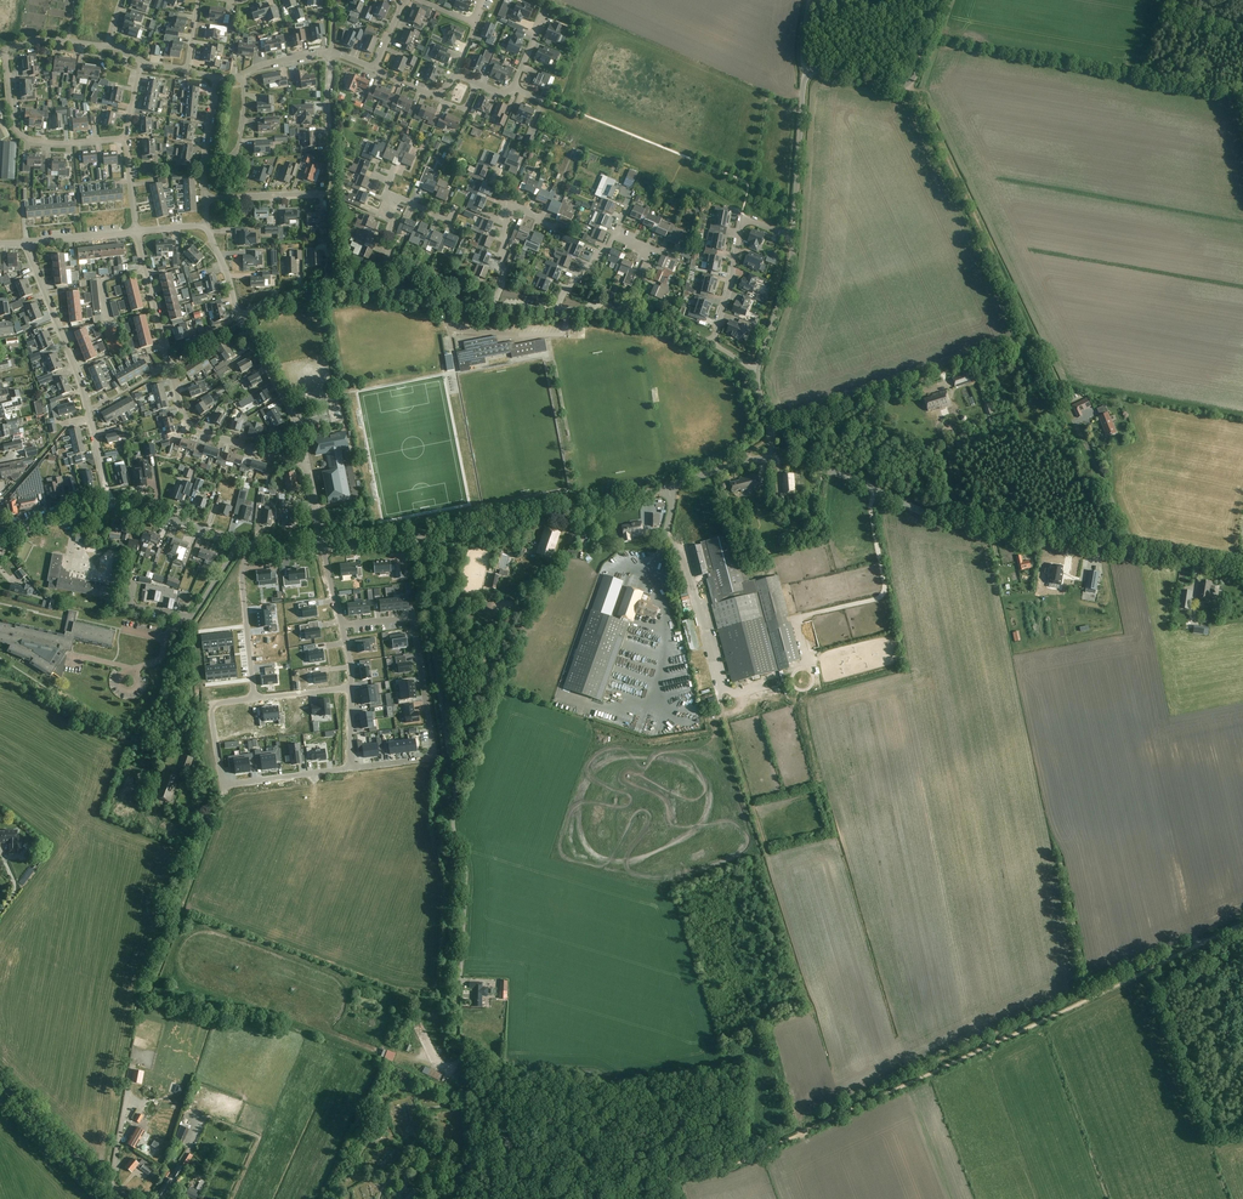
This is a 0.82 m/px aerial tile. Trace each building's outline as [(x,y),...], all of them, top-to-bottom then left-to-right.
[(131,5),(137,7),(137,9),(146,12),(148,7),(143,5),(145,2),(150,4),(151,0),(133,0),(131,5)] [(295,0),(282,0),(283,5),(284,4),(286,9),(297,6),(295,0)] [(307,1),(307,6),(317,7),(317,8),(323,9),(323,0),(307,0),(307,1)] [(364,4),(359,2),(360,0),(349,0),(348,2),(354,5),(352,10),(360,13),(364,4)] [(454,6),(459,9),(459,10),(463,11),(467,12),(471,4),(467,2),(468,0),(457,0),(454,6)] [(390,6),(389,6),(389,5),(388,4),(387,4),(386,4),(377,1),(374,8),(368,6),(363,18),(370,22),(373,15),(385,20),(390,6)] [(511,19),(520,22),(522,18),(521,18),(524,17),(528,19),(532,10),(527,8),(528,5),(523,3),(521,5),(517,4),(513,12),(514,13),(511,19)] [(251,9),(251,10),(250,11),(251,14),(252,14),(254,20),(267,16),(268,22),(280,18),(277,7),(270,9),(268,4),(262,6),(261,4),(256,6),(257,7),(251,9)] [(414,8),(411,14),(422,19),(424,16),(428,17),(431,10),(423,6),(421,11),(414,8)] [(223,23),(228,24),(230,16),(225,15),(226,9),(219,8),(219,9),(211,8),(209,18),(224,20),(223,23)] [(301,9),(294,11),(297,21),(305,18),(301,9)] [(171,23),(186,26),(187,19),(178,17),(178,13),(170,12),(169,17),(173,17),(172,20),(177,20),(176,24),(171,23)] [(441,21),(443,14),(437,12),(434,19),(441,21)] [(136,16),(126,13),(124,21),(133,24),(134,23),(135,20),(141,22),(144,15),(137,13),(136,16)] [(421,23),(422,19),(411,14),(408,21),(415,24),(414,27),(421,30),(424,24),(421,23)] [(124,21),(125,21),(123,28),(129,30),(127,35),(137,38),(139,30),(140,25),(134,23),(133,24),(124,21)] [(186,26),(171,23),(170,28),(167,27),(166,35),(175,36),(175,32),(184,33),(185,26),(186,26)] [(486,23),(481,36),(487,39),(485,43),(492,46),(495,38),(491,37),(495,27),(486,23)] [(565,27),(555,23),(553,27),(550,26),(544,38),(556,43),(556,42),(558,42),(561,35),(559,34),(561,31),(563,32),(565,27)] [(324,32),(323,24),(315,26),(316,29),(311,30),(313,42),(322,40),(320,33),(324,32)] [(219,40),(219,36),(224,36),(225,32),(226,33),(227,28),(216,26),(215,31),(209,30),(208,38),(219,40)] [(449,29),(447,34),(448,35),(447,35),(449,36),(445,44),(453,47),(456,39),(460,41),(464,31),(451,26),(450,30),(449,29)] [(366,28),(364,34),(368,36),(362,50),(372,54),(377,39),(374,38),(377,32),(366,28)] [(360,41),(363,32),(357,29),(355,34),(349,31),(343,44),(352,48),(356,39),(360,41)] [(402,37),(413,42),(415,38),(417,39),(420,33),(411,29),(410,33),(404,31),(402,37)] [(304,30),(300,31),(296,31),(296,36),(291,37),(293,48),(302,46),(301,39),(305,39),(304,30)] [(272,41),(274,51),(281,50),(281,45),(285,44),(284,35),(276,37),(276,40),(272,41)] [(519,47),(523,38),(515,35),(512,41),(510,40),(506,50),(517,54),(520,48),(519,47)] [(169,41),(168,48),(182,51),(183,43),(174,42),(174,37),(168,36),(167,41),(169,41)] [(413,42),(402,37),(399,43),(405,45),(403,49),(411,52),(414,46),(412,45),(413,42)] [(274,51),(272,41),(268,41),(267,38),(260,39),(261,48),(265,47),(266,53),(274,51)] [(238,54),(245,55),(247,44),(243,44),(243,41),(236,39),(235,48),(238,49),(238,54)] [(247,44),(245,55),(253,56),(254,51),(257,52),(259,43),(252,42),(251,45),(247,44)] [(448,50),(443,47),(436,44),(433,51),(438,53),(435,59),(447,64),(451,55),(447,53),(448,50)] [(205,47),(204,54),(217,56),(218,52),(222,52),(223,46),(214,45),(213,49),(205,47)] [(152,46),(151,55),(159,56),(160,47),(152,46)] [(182,51),(168,48),(168,49),(171,49),(171,53),(165,52),(164,57),(170,58),(171,56),(180,58),(181,51),(182,51)] [(536,54),(535,58),(535,59),(548,65),(551,60),(553,61),(554,59),(557,60),(560,53),(550,49),(548,53),(539,49),(537,54),(536,54)] [(486,50),(483,58),(474,54),(472,58),(473,59),(470,68),(480,72),(484,62),(488,63),(493,53),(486,50)] [(21,58),(22,65),(34,64),(33,60),(36,60),(36,53),(29,54),(29,58),(21,58)] [(217,61),(217,56),(204,54),(202,61),(211,62),(210,66),(219,67),(220,61),(217,61)] [(413,67),(417,58),(409,55),(408,60),(398,55),(395,61),(396,61),(393,69),(403,73),(406,64),(413,67)] [(53,71),(60,72),(64,73),(64,69),(66,58),(59,57),(56,56),(55,62),(53,71)] [(66,58),(64,69),(68,70),(68,73),(75,74),(76,66),(72,65),(73,59),(66,58)] [(490,76),(496,79),(502,67),(498,65),(499,63),(492,59),(488,68),(492,70),(490,76)] [(438,79),(440,74),(436,72),(438,66),(429,62),(427,67),(429,67),(424,78),(435,82),(437,78),(438,79)] [(34,64),(22,65),(23,72),(30,71),(30,75),(38,74),(37,67),(34,68),(34,64)] [(83,64),(82,68),(79,68),(77,79),(87,80),(88,77),(90,65),(83,64)] [(100,66),(90,65),(88,77),(92,78),(91,81),(98,81),(98,79),(100,66)] [(505,68),(502,67),(496,79),(503,82),(506,76),(510,78),(514,69),(506,66),(505,68)] [(316,86),(314,75),(309,76),(304,77),(303,71),(295,73),(296,82),(301,81),(302,88),(316,86)] [(551,75),(542,72),(541,75),(536,73),(532,83),(541,87),(543,84),(547,86),(551,75)] [(288,85),(286,76),(280,77),(279,73),(262,76),(264,85),(279,82),(280,87),(288,85)] [(366,89),(369,81),(355,76),(355,77),(349,74),(345,83),(347,84),(345,89),(354,92),(357,85),(366,89)] [(21,90),(32,89),(31,85),(34,85),(33,77),(26,78),(26,81),(20,82),(21,90)] [(165,91),(166,87),(159,86),(160,82),(149,79),(147,87),(165,91)] [(109,94),(122,97),(123,89),(115,88),(116,84),(109,82),(109,81),(105,80),(104,86),(108,87),(108,86),(110,87),(109,94)] [(379,100),(384,89),(378,86),(375,91),(371,90),(367,99),(372,101),(373,97),(379,100)] [(164,94),(166,94),(167,91),(165,91),(147,87),(146,94),(157,97),(158,93),(164,94)] [(180,90),(180,94),(198,96),(199,88),(187,87),(187,91),(180,90)] [(35,100),(35,96),(35,92),(32,92),(32,89),(21,90),(21,98),(27,97),(28,101),(35,100)] [(384,89),(379,100),(384,102),(382,106),(389,109),(393,99),(389,97),(391,91),(384,89)] [(105,99),(104,104),(112,105),(113,102),(120,103),(122,97),(109,94),(108,94),(107,99),(105,99)] [(144,102),(162,106),(163,102),(156,101),(157,97),(146,94),(144,102)] [(198,96),(180,94),(179,98),(186,98),(186,102),(197,103),(198,96)] [(402,110),(407,98),(401,95),(398,102),(394,100),(391,108),(401,112),(402,110)] [(485,113),(486,112),(487,112),(485,118),(488,119),(492,109),(489,108),(490,105),(488,104),(490,99),(481,95),(477,104),(476,104),(475,107),(475,108),(475,109),(485,113)] [(273,103),(273,97),(264,97),(265,103),(257,103),(258,112),(271,112),(271,104),(273,103)] [(414,100),(407,98),(402,110),(408,113),(407,115),(410,117),(414,108),(411,107),(414,100)] [(162,106),(144,102),(142,109),(154,112),(155,108),(161,109),(162,106)] [(197,103),(186,102),(185,107),(178,106),(178,109),(196,111),(197,103)] [(504,127),(508,117),(504,115),(507,106),(498,102),(492,115),(498,118),(495,123),(504,127)] [(523,119),(528,107),(521,104),(519,108),(516,107),(511,118),(515,119),(516,116),(523,119)] [(315,115),(314,105),(293,106),(294,116),(301,116),(301,124),(311,124),(311,115),(315,115)] [(425,119),(430,108),(423,105),(420,112),(417,111),(414,118),(420,120),(421,118),(425,119)] [(528,107),(523,119),(526,121),(525,124),(528,125),(529,122),(530,122),(535,110),(528,107)] [(67,115),(67,108),(56,109),(56,115),(53,116),(54,129),(64,129),(63,115),(67,115)] [(430,108),(425,119),(429,121),(427,124),(434,126),(437,119),(433,118),(436,111),(430,108)] [(36,127),(37,111),(37,110),(26,109),(25,122),(29,122),(29,126),(36,127)] [(196,111),(178,109),(178,113),(185,114),(184,118),(196,119),(196,111)] [(43,111),(37,111),(36,127),(42,127),(43,118),(47,118),(48,111),(43,111)] [(105,111),(104,118),(115,120),(116,114),(105,111)] [(87,118),(82,118),(82,117),(83,117),(83,113),(79,114),(81,131),(89,130),(87,118)] [(81,131),(79,114),(76,114),(76,117),(77,117),(77,119),(72,120),(74,132),(81,131)] [(457,129),(461,120),(453,117),(453,116),(447,114),(445,120),(440,118),(437,126),(444,129),(446,125),(457,129)] [(270,126),(275,125),(280,125),(279,117),(264,118),(265,123),(258,123),(259,132),(271,131),(270,126)] [(0,119),(0,134),(1,135),(3,134),(5,136),(10,134),(1,118),(0,119)] [(115,120),(104,118),(103,125),(113,127),(115,120)] [(140,127),(159,126),(158,123),(152,123),(152,119),(140,119),(140,127)] [(182,128),(176,127),(169,126),(168,130),(193,134),(194,126),(190,125),(183,124),(182,128)] [(159,126),(140,127),(140,134),(152,134),(152,130),(159,130),(159,126)] [(303,133),(304,140),(316,140),(315,133),(308,133),(308,129),(297,130),(297,134),(303,133)] [(193,134),(168,130),(168,134),(181,136),(181,140),(192,141),(193,134)] [(531,146),(534,138),(527,135),(524,143),(531,146)] [(415,157),(408,154),(412,146),(409,144),(411,140),(407,138),(405,143),(399,157),(403,159),(401,163),(411,167),(415,157)] [(4,140),(2,176),(15,177),(17,141),(4,140)] [(144,148),(166,148),(166,144),(155,144),(155,140),(143,140),(144,148)] [(316,140),(304,140),(304,144),(300,144),(301,151),(309,151),(309,147),(316,147),(316,140)] [(273,145),(272,141),(264,141),(264,142),(254,142),(255,153),(264,153),(270,153),(270,146),(273,145)] [(381,142),(381,144),(378,143),(377,146),(369,143),(365,153),(363,152),(361,157),(371,161),(373,156),(376,157),(378,152),(382,153),(386,144),(381,142)] [(398,159),(399,157),(405,143),(401,142),(396,152),(387,148),(382,158),(392,162),(394,158),(398,159)] [(167,151),(174,152),(192,155),(193,154),(194,155),(195,154),(195,152),(194,151),(193,150),(194,147),(182,145),(182,150),(167,147),(167,151)] [(510,149),(510,151),(506,149),(507,147),(502,146),(501,147),(498,156),(499,156),(506,159),(504,164),(510,167),(508,172),(515,175),(520,165),(516,163),(519,157),(513,155),(515,151),(510,149)] [(155,151),(162,151),(166,151),(166,148),(144,148),(144,156),(149,156),(149,159),(156,159),(156,156),(155,156),(155,151)] [(96,151),(89,152),(90,162),(97,162),(96,151)] [(479,159),(477,164),(488,168),(490,164),(495,167),(499,156),(498,156),(488,151),(484,161),(479,159)] [(90,162),(89,152),(82,153),(84,163),(90,162)] [(117,152),(110,153),(111,164),(118,163),(117,152)] [(191,166),(192,155),(174,152),(174,156),(181,157),(180,161),(179,161),(179,164),(191,166)] [(111,164),(110,153),(103,154),(104,165),(111,164)] [(303,154),(300,164),(302,165),(303,162),(309,164),(312,157),(313,158),(315,153),(307,153),(307,155),(303,154)] [(30,166),(34,167),(35,156),(28,155),(27,161),(24,162),(23,171),(30,172),(30,166)] [(42,156),(35,156),(34,167),(34,170),(41,170),(41,172),(45,172),(45,164),(41,164),(42,156)] [(360,159),(358,165),(353,163),(352,167),(350,166),(348,170),(359,175),(365,177),(371,163),(360,159)] [(52,166),(48,166),(48,176),(52,176),(52,171),(59,171),(60,160),(52,160),(52,166)] [(59,171),(59,176),(70,177),(70,169),(66,169),(67,160),(60,160),(59,171)] [(298,166),(293,164),(290,163),(288,167),(284,166),(280,179),(288,182),(291,173),(295,174),(298,166)] [(303,180),(308,182),(308,180),(312,182),(317,169),(318,170),(319,167),(313,164),(312,166),(307,164),(304,171),(305,171),(303,179),(304,179),(303,180)] [(475,168),(472,167),(470,166),(469,167),(467,171),(471,172),(469,176),(476,179),(478,180),(478,179),(479,176),(485,178),(489,168),(488,168),(477,164),(475,168)] [(271,175),(273,168),(267,165),(265,170),(259,167),(255,180),(264,183),(267,173),(271,175)] [(420,182),(425,184),(423,189),(433,193),(434,191),(437,183),(432,181),(433,177),(431,175),(433,170),(426,167),(423,175),(424,176),(424,177),(422,176),(420,182)] [(534,194),(536,189),(538,183),(528,178),(530,175),(526,173),(522,183),(526,185),(524,190),(534,194)] [(359,191),(359,190),(361,187),(370,191),(373,184),(369,182),(370,179),(365,177),(359,175),(355,184),(353,183),(351,188),(358,190),(359,190),(359,191)] [(151,185),(152,193),(164,191),(164,190),(163,185),(167,184),(165,177),(158,178),(159,183),(151,185)] [(46,178),(46,188),(56,190),(57,185),(50,184),(50,179),(46,178)] [(595,195),(601,198),(605,199),(607,196),(612,198),(616,188),(619,189),(621,185),(614,182),(615,181),(607,178),(605,183),(601,181),(599,185),(598,188),(595,195)] [(194,179),(183,179),(183,186),(176,186),(176,189),(184,189),(184,188),(195,187),(194,179)] [(488,184),(478,179),(478,180),(476,179),(472,189),(467,187),(466,191),(475,195),(477,195),(478,192),(491,197),(494,190),(487,187),(488,184)] [(437,183),(434,191),(438,192),(435,197),(446,201),(450,191),(445,189),(448,184),(439,180),(437,183)] [(539,180),(538,183),(536,189),(539,190),(535,200),(545,204),(548,199),(550,193),(540,189),(543,182),(539,180)] [(122,189),(116,189),(115,182),(112,182),(113,190),(114,189),(115,201),(123,200),(122,189)] [(107,202),(115,201),(114,189),(113,190),(108,190),(107,183),(104,183),(105,190),(106,190),(107,202)] [(99,203),(107,202),(106,190),(105,190),(100,191),(99,191),(99,190),(100,190),(99,184),(96,184),(96,191),(98,191),(99,203)] [(83,204),(91,203),(90,192),(88,192),(84,193),(83,185),(80,186),(80,193),(81,193),(83,204)] [(91,203),(99,203),(98,191),(96,191),(92,192),(91,185),(88,185),(88,192),(90,192),(91,203)] [(553,197),(555,191),(557,187),(553,185),(550,193),(548,199),(551,201),(547,210),(557,215),(559,210),(561,203),(552,199),(553,197)] [(184,188),(184,189),(184,194),(177,194),(177,197),(184,197),(184,196),(195,195),(195,187),(184,188)] [(171,189),(164,190),(164,191),(152,193),(154,202),(166,199),(165,198),(164,193),(172,192),(171,189)] [(369,194),(359,190),(359,191),(359,190),(358,190),(356,196),(352,194),(349,194),(348,197),(344,196),(342,200),(354,205),(360,207),(362,203),(365,205),(369,194)] [(591,202),(590,204),(593,206),(597,197),(585,192),(582,199),(591,202)] [(184,196),(184,197),(184,202),(177,202),(177,206),(185,205),(185,204),(196,203),(195,195),(184,196)] [(475,195),(473,201),(469,199),(466,208),(467,209),(467,208),(476,211),(477,207),(483,209),(487,199),(477,195),(475,195)] [(67,203),(68,214),(76,214),(75,202),(69,203),(68,196),(65,196),(65,203),(67,203)] [(154,202),(156,210),(168,207),(167,206),(166,201),(173,200),(173,196),(165,198),(166,199),(154,202)] [(52,216),(60,215),(59,204),(57,204),(53,205),(52,197),(48,198),(49,205),(50,205),(52,216)] [(57,197),(57,204),(59,204),(60,215),(68,214),(67,203),(65,203),(61,204),(60,197),(57,197)] [(43,217),(52,216),(50,205),(49,205),(44,206),(44,198),(40,199),(41,206),(42,206),(43,217)] [(601,198),(598,205),(595,203),(592,210),(598,213),(598,212),(602,214),(603,210),(609,212),(613,202),(605,199),(601,198)] [(35,218),(43,217),(42,206),(41,206),(36,206),(36,199),(32,200),(33,207),(34,207),(35,218)] [(573,214),(567,211),(568,206),(565,205),(566,203),(562,201),(561,203),(559,210),(562,211),(558,221),(569,225),(573,214)] [(25,208),(26,208),(27,219),(35,218),(34,207),(33,207),(28,207),(27,207),(27,206),(28,206),(28,202),(24,202),(25,208)] [(185,204),(185,205),(185,210),(178,210),(178,214),(185,213),(185,212),(196,212),(196,203),(185,204)] [(156,210),(158,218),(169,215),(168,209),(175,208),(174,204),(167,206),(168,207),(156,210)] [(648,213),(651,207),(646,206),(645,209),(635,205),(630,216),(641,220),(643,215),(646,217),(648,213)] [(716,218),(730,221),(731,214),(723,212),(724,209),(716,207),(714,213),(717,214),(716,218)] [(268,208),(255,208),(255,213),(251,213),(251,218),(255,218),(267,218),(267,225),(274,224),(274,216),(268,217),(268,208)] [(299,211),(284,211),(284,215),(279,215),(279,225),(287,225),(287,220),(296,220),(296,218),(299,217),(299,211)] [(610,217),(602,214),(598,212),(598,213),(594,222),(590,221),(589,225),(594,227),(595,227),(599,229),(599,228),(600,225),(605,227),(609,229),(613,219),(610,217)] [(307,223),(308,223),(308,227),(315,227),(315,223),(320,223),(320,225),(325,225),(324,216),(320,216),(320,213),(307,214),(307,223)] [(658,217),(648,213),(646,217),(643,224),(653,228),(655,224),(659,225),(661,221),(661,222),(663,216),(659,214),(658,217)] [(364,230),(366,227),(375,231),(378,224),(373,222),(375,218),(364,214),(362,220),(357,219),(354,226),(363,230),(364,230)] [(475,231),(481,234),(482,234),(483,234),(484,231),(489,233),(493,223),(482,218),(478,228),(476,227),(475,231)] [(526,226),(535,228),(537,221),(528,218),(526,226)] [(710,230),(719,232),(720,226),(729,228),(730,221),(716,218),(715,223),(712,222),(710,230)] [(400,222),(396,233),(400,235),(402,230),(412,234),(413,231),(414,231),(417,223),(406,219),(404,224),(400,222)] [(670,226),(661,222),(661,221),(659,225),(656,233),(666,237),(668,232),(671,233),(672,233),(673,230),(674,230),(676,225),(671,223),(670,226)] [(417,232),(414,231),(413,231),(412,234),(408,242),(418,246),(421,240),(424,242),(425,242),(426,239),(429,232),(426,230),(428,225),(421,222),(419,227),(417,232)] [(514,230),(510,239),(514,241),(516,237),(525,241),(526,241),(526,240),(530,230),(520,226),(518,231),(514,230)] [(606,232),(599,228),(599,229),(595,227),(594,227),(590,237),(587,235),(585,239),(595,244),(597,240),(602,242),(606,232)] [(469,237),(474,231),(470,228),(465,234),(469,237)] [(247,233),(247,229),(235,229),(235,234),(240,234),(240,238),(239,238),(239,245),(251,245),(251,244),(255,244),(255,233),(247,233)] [(374,234),(364,230),(363,230),(361,235),(358,234),(356,238),(357,239),(355,243),(362,246),(363,246),(365,242),(374,246),(377,239),(373,237),(374,234)] [(672,233),(671,233),(668,241),(678,245),(680,240),(684,242),(688,233),(684,232),(683,234),(674,230),(673,230),(672,233)] [(713,237),(712,241),(725,244),(727,237),(719,235),(719,232),(710,230),(709,236),(713,237)] [(427,246),(437,250),(442,237),(443,237),(444,235),(433,231),(430,240),(426,239),(425,242),(424,242),(422,248),(426,249),(427,246)] [(750,248),(757,251),(759,244),(760,245),(761,244),(762,244),(764,239),(763,239),(764,235),(752,231),(749,240),(752,241),(750,248)] [(534,232),(532,237),(530,242),(526,240),(526,241),(525,241),(522,250),(526,252),(527,248),(537,252),(544,236),(534,232)] [(442,237),(437,250),(443,252),(444,249),(443,248),(444,245),(454,249),(458,238),(448,234),(446,239),(443,237),(442,237)] [(493,238),(483,234),(482,234),(481,234),(477,244),(474,242),(475,241),(471,239),(469,245),(481,250),(482,250),(484,247),(489,249),(493,238)] [(568,253),(578,257),(583,247),(577,245),(579,241),(564,234),(561,240),(569,243),(570,242),(571,242),(567,252),(568,253)] [(165,252),(164,240),(156,241),(157,253),(161,253),(161,256),(165,256),(165,252)] [(172,240),(164,240),(165,252),(165,256),(168,256),(168,252),(173,252),(172,240)] [(724,251),(725,244),(712,241),(711,246),(708,245),(708,248),(724,251)] [(124,244),(116,245),(117,257),(118,265),(122,265),(121,256),(125,256),(124,244)] [(108,246),(110,257),(110,261),(113,261),(113,257),(117,257),(116,245),(108,246)] [(108,246),(101,247),(102,258),(110,257),(108,246)] [(187,263),(198,251),(193,246),(184,254),(189,258),(187,260),(186,259),(184,261),(187,263)] [(373,250),(363,246),(362,246),(360,252),(357,251),(356,254),(354,253),(352,258),(362,262),(364,258),(369,260),(373,250)] [(94,259),(102,258),(101,247),(93,248),(94,259)] [(87,260),(87,264),(91,264),(90,260),(94,259),(93,248),(85,249),(87,260)] [(321,266),(320,253),(313,253),(313,248),(306,249),(306,257),(310,256),(310,266),(321,266)] [(567,252),(559,248),(557,253),(560,254),(556,264),(558,264),(558,265),(568,269),(572,259),(567,257),(568,253),(567,252)] [(87,260),(85,249),(78,249),(79,261),(87,260)] [(609,256),(607,261),(617,265),(614,271),(618,272),(619,270),(623,260),(620,259),(622,253),(612,249),(609,256)] [(483,262),(490,265),(492,261),(489,260),(492,254),(482,250),(481,250),(477,260),(473,258),(471,262),(477,265),(477,264),(481,266),(483,262)] [(690,255),(680,250),(678,255),(688,259),(690,255)] [(190,263),(192,261),(196,265),(204,257),(198,251),(187,263),(189,266),(191,264),(190,263)] [(259,252),(260,252),(260,251),(250,252),(251,252),(251,256),(243,256),(243,255),(242,255),(243,269),(243,266),(257,266),(257,267),(257,266),(262,266),(262,256),(260,256),(259,252)] [(302,260),(302,251),(294,252),(294,258),(286,258),(286,274),(283,274),(283,275),(296,274),(296,260),(302,260)] [(708,263),(721,265),(723,258),(714,257),(715,253),(705,251),(704,255),(709,256),(708,263)] [(747,257),(744,265),(753,268),(753,269),(758,271),(761,264),(762,264),(765,259),(750,253),(748,258),(747,257)] [(52,256),(53,264),(65,262),(64,254),(52,256)] [(658,266),(665,269),(669,270),(672,271),(678,258),(668,254),(667,258),(662,255),(658,266)] [(8,255),(8,258),(4,259),(4,271),(9,271),(9,268),(13,268),(13,271),(21,271),(21,262),(17,262),(17,255),(8,255)] [(148,259),(153,269),(157,267),(153,257),(148,259)] [(556,264),(548,260),(546,259),(545,263),(550,266),(546,275),(546,276),(547,276),(557,280),(561,270),(556,268),(558,265),(558,264),(556,264)] [(619,270),(619,271),(627,274),(623,283),(631,287),(635,277),(633,276),(636,271),(632,269),(634,264),(624,260),(623,260),(619,270)] [(158,271),(166,269),(165,266),(165,261),(162,262),(163,266),(158,267),(158,271)] [(53,264),(54,271),(66,270),(65,262),(53,264)] [(721,265),(708,263),(706,270),(720,273),(721,265)] [(477,264),(477,265),(473,274),(470,273),(468,277),(478,281),(479,277),(484,279),(489,269),(481,266),(477,264)] [(665,284),(668,286),(672,276),(673,276),(675,273),(672,271),(669,270),(665,269),(663,272),(658,270),(654,280),(662,283),(665,285),(665,284)] [(54,271),(55,279),(66,277),(66,270),(54,271)] [(270,279),(270,272),(262,273),(262,277),(250,277),(251,287),(264,286),(264,279),(270,279)] [(546,276),(546,275),(538,272),(536,276),(539,277),(535,287),(546,292),(551,282),(546,280),(547,276),(546,276)] [(703,284),(717,288),(718,281),(710,279),(711,275),(703,273),(702,279),(704,280),(703,284)] [(160,277),(162,284),(173,281),(171,274),(160,277)] [(746,290),(750,292),(752,293),(754,290),(755,290),(757,289),(758,286),(757,284),(755,283),(757,277),(750,274),(748,279),(749,279),(747,280),(743,278),(739,288),(742,289),(742,290),(746,292),(746,290)] [(206,286),(217,283),(215,275),(204,278),(204,281),(194,283),(196,288),(202,287),(202,286),(205,286),(206,286)] [(67,285),(66,277),(55,279),(56,287),(67,285)] [(10,280),(4,283),(3,283),(5,287),(17,282),(15,278),(10,280)] [(126,289),(138,286),(136,278),(124,281),(126,289)] [(16,284),(17,288),(14,289),(16,292),(30,287),(26,279),(16,284)] [(175,289),(173,281),(162,284),(164,292),(175,289)] [(203,290),(206,289),(207,294),(219,291),(217,283),(206,286),(205,286),(202,286),(202,287),(203,290)] [(670,287),(668,286),(665,284),(665,285),(662,283),(660,287),(655,285),(651,295),(662,299),(666,290),(668,291),(670,287)] [(717,288),(703,284),(701,291),(715,295),(717,288)] [(128,296),(140,293),(138,286),(126,289),(128,296)] [(30,287),(16,292),(17,296),(20,295),(22,299),(33,294),(30,287)] [(165,299),(177,296),(175,289),(164,292),(165,299)] [(79,299),(79,293),(79,292),(67,293),(68,301),(79,299)] [(128,296),(130,304),(141,301),(140,293),(128,296)] [(696,307),(710,311),(712,304),(704,301),(705,298),(696,295),(694,301),(698,302),(696,307)] [(167,306),(179,304),(177,296),(165,299),(167,306)] [(736,302),(733,311),(745,316),(749,307),(748,306),(751,299),(743,296),(740,303),(736,302)] [(11,308),(23,303),(22,299),(21,299),(21,298),(17,300),(17,301),(9,305),(10,308),(11,308)] [(80,307),(80,301),(79,299),(68,301),(69,308),(80,307)] [(143,308),(141,301),(130,304),(132,311),(143,308)] [(0,303),(0,304),(2,316),(10,314),(8,302),(0,303)] [(224,312),(222,305),(216,306),(215,302),(205,305),(207,312),(212,311),(213,315),(224,312)] [(25,306),(23,303),(11,308),(12,312),(25,306)] [(25,308),(27,312),(24,313),(25,316),(39,310),(36,303),(25,308)] [(169,314),(180,311),(179,304),(167,306),(169,314)] [(81,315),(81,309),(80,307),(69,308),(70,316),(81,315)] [(710,311),(696,307),(695,311),(691,310),(689,316),(698,319),(699,315),(707,318),(710,311)] [(25,316),(23,317),(26,324),(31,322),(42,318),(39,310),(25,316)] [(180,311),(169,314),(171,321),(182,318),(180,311)] [(224,312),(213,315),(214,319),(210,320),(212,326),(220,324),(219,321),(226,320),(224,312)] [(82,323),(82,317),(81,315),(70,316),(71,324),(82,323)] [(136,326),(147,323),(145,316),(134,319),(136,326)] [(730,321),(728,326),(729,327),(727,332),(733,334),(732,336),(736,338),(738,337),(739,339),(748,331),(749,331),(752,324),(740,319),(738,325),(730,322),(730,321)] [(15,333),(13,321),(0,322),(0,335),(15,333)] [(138,334),(149,331),(147,323),(136,326),(138,334)] [(173,330),(174,334),(176,340),(185,338),(183,331),(188,330),(187,323),(179,325),(180,329),(173,330)] [(30,328),(29,324),(21,327),(20,326),(15,328),(16,333),(22,330),(22,331),(30,328)] [(47,331),(43,333),(41,328),(33,331),(35,336),(37,336),(38,339),(31,342),(33,345),(36,344),(36,345),(50,339),(47,331)] [(126,352),(120,328),(106,331),(112,355),(126,352)] [(88,336),(86,331),(85,329),(74,333),(77,341),(88,336)] [(151,338),(149,331),(138,334),(140,341),(151,338)] [(206,333),(199,338),(201,341),(208,337),(206,333)] [(77,341),(80,348),(91,343),(88,336),(77,341)] [(509,342),(498,344),(496,336),(463,342),(465,350),(457,352),(459,363),(468,361),(469,367),(477,365),(483,364),(486,363),(485,362),(485,358),(503,354),(511,353),(509,342)] [(138,345),(138,346),(139,349),(153,346),(151,338),(140,341),(140,344),(138,345)] [(53,346),(50,339),(36,345),(37,348),(41,346),(42,350),(53,346)] [(216,348),(219,354),(216,356),(217,357),(230,349),(226,342),(216,348)] [(94,351),(92,346),(91,343),(80,348),(83,355),(94,351)] [(221,356),(224,361),(221,363),(222,365),(225,363),(225,362),(235,356),(230,349),(217,357),(217,358),(221,356)] [(97,358),(94,351),(83,355),(86,362),(97,358)] [(46,358),(48,363),(44,364),(45,367),(60,361),(56,353),(46,358)] [(211,364),(210,365),(204,355),(197,360),(203,369),(204,369),(209,366),(211,369),(213,368),(211,364)] [(144,360),(138,364),(136,360),(135,358),(133,359),(134,361),(136,365),(137,364),(142,374),(149,370),(144,360)] [(242,362),(238,365),(234,366),(236,370),(240,368),(242,373),(253,367),(249,359),(245,361),(244,359),(242,361),(242,362)] [(197,360),(190,364),(196,374),(197,373),(202,370),(204,374),(206,372),(204,369),(203,369),(197,360)] [(8,361),(0,363),(0,370),(9,368),(8,361)] [(62,368),(60,361),(45,367),(46,369),(49,367),(51,373),(62,368)] [(89,369),(92,377),(102,373),(102,372),(99,366),(105,364),(104,362),(98,364),(98,362),(94,363),(95,366),(89,369)] [(135,378),(142,374),(137,364),(136,365),(131,368),(128,362),(126,363),(129,369),(130,368),(135,378)] [(196,374),(190,364),(183,369),(189,378),(195,374),(198,378),(200,377),(197,373),(196,374)] [(128,382),(135,378),(130,368),(129,369),(124,371),(121,366),(119,367),(122,373),(122,372),(128,382)] [(216,373),(219,377),(230,370),(227,366),(216,373)] [(92,377),(95,384),(105,380),(105,379),(102,374),(108,372),(107,369),(102,372),(102,373),(92,377)] [(117,375),(115,372),(114,370),(112,371),(115,377),(115,376),(121,386),(128,382),(122,372),(122,373),(117,375)] [(243,378),(245,381),(250,389),(262,382),(257,374),(253,376),(251,373),(243,378)] [(968,373),(953,378),(956,387),(971,383),(968,373)] [(39,382),(50,378),(49,374),(37,379),(39,382)] [(55,381),(56,386),(55,386),(54,385),(50,387),(52,390),(68,384),(66,377),(55,381)] [(105,381),(109,380),(111,379),(110,377),(105,379),(105,380),(95,384),(98,392),(108,388),(105,381)] [(192,398),(202,394),(207,392),(206,387),(207,387),(204,380),(196,383),(197,386),(189,389),(192,398)] [(71,392),(68,384),(52,390),(53,393),(56,392),(56,391),(58,390),(60,396),(49,399),(51,403),(63,399),(62,395),(71,392)] [(151,386),(153,393),(149,394),(149,397),(154,396),(153,394),(164,392),(162,384),(151,386)] [(3,389),(0,390),(0,397),(9,395),(7,388),(3,389)] [(12,398),(20,396),(23,396),(21,389),(11,392),(12,398)] [(256,392),(250,395),(247,397),(249,401),(246,403),(248,407),(255,404),(253,401),(256,399),(259,405),(271,399),(266,390),(257,395),(256,392)] [(933,396),(925,399),(929,411),(934,409),(935,411),(937,410),(936,408),(939,407),(940,409),(951,405),(946,390),(933,395),(933,396)] [(154,396),(155,401),(151,402),(151,404),(155,403),(155,402),(166,400),(164,392),(153,394),(154,396)] [(195,407),(200,415),(208,410),(205,407),(213,402),(208,394),(200,399),(202,402),(195,407)] [(12,398),(13,401),(2,404),(2,403),(0,404),(0,420),(6,418),(4,411),(23,406),(20,396),(12,398)] [(130,398),(123,402),(128,411),(129,411),(134,408),(136,412),(138,411),(136,407),(135,407),(130,398)] [(339,413),(342,413),(341,399),(331,400),(332,416),(339,416),(339,413)] [(155,403),(157,409),(153,410),(153,412),(157,411),(157,410),(168,408),(166,400),(155,402),(155,403)] [(1083,400),(1072,406),(1078,418),(1082,416),(1079,411),(1082,409),(1083,410),(1087,408),(1083,400)] [(58,410),(60,416),(76,412),(74,403),(57,407),(56,402),(50,404),(52,412),(58,410)] [(127,412),(129,416),(131,420),(133,419),(129,411),(128,411),(123,402),(116,406),(121,415),(122,415),(127,412)] [(116,406),(109,410),(114,419),(115,419),(120,416),(122,420),(124,419),(122,415),(121,415),(116,406)] [(260,410),(264,417),(266,420),(269,418),(275,427),(283,422),(279,414),(280,414),(277,408),(269,413),(267,411),(269,410),(267,406),(260,410)] [(218,407),(214,412),(217,414),(213,422),(220,426),(225,417),(221,415),(224,410),(218,407)] [(114,419),(109,410),(101,414),(104,419),(106,422),(107,423),(113,420),(115,424),(117,422),(115,419),(114,419)] [(1116,433),(1110,417),(1108,413),(1099,417),(1107,436),(1116,433)] [(165,428),(173,425),(171,418),(165,420),(164,415),(160,416),(161,421),(163,420),(165,428)] [(245,424),(247,417),(241,416),(240,420),(234,418),(231,429),(239,432),(242,423),(245,424)] [(16,429),(18,429),(17,424),(23,423),(22,418),(7,421),(8,424),(0,426),(0,432),(16,429)] [(249,429),(248,434),(253,436),(253,435),(260,438),(263,429),(259,427),(259,424),(254,422),(253,425),(251,425),(251,424),(247,422),(245,428),(249,429)] [(173,425),(165,428),(167,435),(164,436),(166,440),(170,439),(169,434),(175,433),(173,425)] [(64,441),(71,439),(82,436),(80,428),(69,431),(70,437),(69,437),(63,438),(64,441)] [(122,435),(120,428),(114,430),(115,433),(106,436),(108,443),(118,441),(117,437),(122,435)] [(20,434),(19,429),(16,430),(16,429),(0,432),(0,433),(1,438),(10,437),(10,435),(13,435),(14,439),(23,438),(22,433),(20,434)] [(351,459),(347,460),(344,460),(342,450),(348,449),(345,431),(313,438),(316,455),(327,453),(329,467),(330,471),(322,472),(327,493),(327,497),(329,503),(358,497),(351,459)] [(66,449),(73,447),(72,447),(83,444),(82,436),(71,439),(72,445),(71,445),(65,446),(66,449)] [(180,446),(187,448),(189,441),(182,439),(180,444),(176,443),(174,447),(175,444),(171,443),(167,456),(171,457),(173,450),(178,451),(179,449),(180,446)] [(3,445),(4,447),(3,448),(4,450),(4,451),(5,452),(23,448),(21,441),(3,445)] [(197,443),(189,441),(187,448),(194,451),(193,455),(197,457),(199,450),(195,449),(197,443)] [(85,452),(83,444),(72,447),(73,447),(74,453),(73,453),(73,452),(67,454),(68,457),(75,455),(74,455),(85,452)] [(146,456),(154,455),(155,455),(153,445),(145,446),(146,456)] [(203,453),(210,456),(213,448),(205,446),(204,451),(199,450),(197,457),(202,458),(203,453)] [(28,458),(35,456),(37,456),(35,447),(26,449),(28,458)] [(220,450),(213,448),(210,456),(218,458),(217,460),(216,464),(221,465),(223,457),(218,456),(220,450)] [(223,457),(221,465),(225,466),(227,461),(234,463),(236,455),(229,453),(227,459),(223,457)] [(85,455),(75,457),(76,464),(87,461),(85,455)] [(244,458),(236,455),(234,463),(241,465),(240,467),(245,469),(246,464),(242,463),(244,458)] [(26,472),(23,460),(0,464),(0,469),(2,478),(5,477),(5,480),(9,480),(8,477),(11,476),(11,477),(16,481),(18,478),(19,479),(25,472),(26,472)] [(251,466),(246,464),(245,469),(249,470),(250,468),(257,470),(260,462),(252,460),(251,466)] [(140,469),(133,470),(134,476),(134,477),(134,479),(135,480),(135,481),(136,481),(137,487),(138,487),(140,488),(142,487),(143,486),(147,486),(146,479),(150,478),(148,466),(147,461),(139,462),(140,469)] [(267,465),(260,462),(257,470),(265,472),(264,474),(268,476),(270,472),(265,470),(267,465)] [(20,514),(19,512),(39,508),(39,506),(47,504),(39,465),(10,498),(10,501),(7,501),(9,516),(20,514)] [(186,468),(185,468),(182,476),(191,479),(194,471),(195,468),(187,465),(186,468)] [(115,468),(120,486),(127,484),(124,472),(126,471),(125,466),(115,468)] [(83,479),(85,489),(93,487),(91,481),(93,481),(90,470),(81,473),(83,479)] [(297,487),(296,481),(295,482),(294,473),(284,474),(284,475),(283,476),(281,477),(281,479),(282,481),(284,481),(286,481),(287,488),(285,488),(286,493),(295,491),(294,487),(297,487)] [(741,492),(761,487),(758,474),(743,478),(743,480),(730,483),(732,492),(741,490),(741,492)] [(784,493),(795,492),(794,474),(784,475),(785,484),(783,484),(784,493)] [(61,477),(59,477),(53,479),(53,477),(47,479),(48,485),(51,498),(60,496),(57,484),(61,483),(63,482),(61,477)] [(77,491),(74,478),(66,480),(70,493),(77,491)] [(181,487),(176,484),(171,497),(181,501),(184,494),(188,496),(192,484),(184,481),(181,487)] [(251,484),(243,482),(241,489),(249,491),(251,484)] [(215,494),(207,491),(205,494),(211,496),(210,500),(213,501),(215,494)] [(207,504),(209,500),(198,496),(197,500),(198,500),(196,507),(204,510),(206,504),(207,504)] [(222,508),(219,514),(227,517),(229,511),(230,512),(232,507),(221,503),(220,507),(222,508)] [(241,505),(240,509),(240,513),(241,513),(239,520),(247,522),(249,516),(250,517),(251,512),(252,508),(241,505)] [(273,520),(274,511),(273,511),(273,507),(265,506),(265,509),(263,509),(262,517),(263,517),(262,525),(271,526),(272,520),(273,520)] [(295,520),(295,515),(284,515),(284,518),(285,518),(285,526),(293,526),(293,520),(295,520)] [(121,536),(122,527),(129,529),(130,522),(125,521),(125,524),(112,522),(110,534),(121,536)] [(642,521),(631,523),(631,524),(622,526),(624,536),(633,534),(633,535),(644,533),(642,521)] [(560,532),(545,527),(537,553),(551,558),(560,532)] [(149,544),(153,533),(145,530),(141,541),(149,544)] [(161,536),(153,533),(149,544),(152,545),(153,543),(158,544),(161,536)] [(569,534),(568,544),(575,545),(576,535),(569,534)] [(749,582),(745,567),(740,569),(732,534),(703,542),(704,545),(689,549),(696,577),(709,574),(710,578),(706,579),(710,594),(712,593),(715,604),(712,605),(732,683),(752,678),(753,680),(760,678),(759,676),(789,668),(788,663),(800,660),(790,622),(786,623),(785,618),(787,618),(776,576),(756,582),(756,580),(749,582)] [(793,536),(794,542),(805,539),(803,534),(793,536)] [(174,538),(171,546),(169,552),(168,555),(172,556),(171,558),(175,559),(178,549),(181,541),(174,538)] [(130,539),(128,549),(138,551),(140,541),(130,539)] [(189,544),(181,541),(178,549),(175,559),(173,562),(185,567),(191,549),(188,547),(189,544)] [(158,558),(161,549),(156,547),(153,556),(158,558)] [(577,557),(579,549),(569,547),(567,554),(577,557)] [(206,559),(209,551),(201,548),(198,557),(206,559)] [(209,551),(206,559),(214,562),(217,554),(209,551)] [(675,552),(670,554),(682,595),(687,593),(675,552)] [(1032,553),(1017,556),(1020,570),(1036,567),(1032,553)] [(63,556),(53,554),(47,581),(50,582),(48,588),(56,589),(56,588),(110,598),(112,589),(115,589),(116,584),(105,582),(103,583),(69,577),(70,572),(63,571),(63,569),(61,565),(63,556)] [(375,573),(377,573),(380,573),(380,575),(386,575),(385,572),(390,572),(391,572),(391,570),(396,570),(396,578),(404,578),(403,564),(395,565),(390,566),(390,561),(389,561),(374,562),(373,562),(374,573),(375,573)] [(356,563),(340,565),(342,575),(357,574),(356,563)] [(1053,570),(1052,574),(1052,577),(1051,577),(1050,583),(1062,585),(1064,572),(1063,572),(1064,567),(1055,565),(1054,570),(1053,570)] [(27,575),(21,568),(15,572),(21,580),(27,575)] [(289,576),(283,577),(284,587),(290,586),(290,581),(305,579),(304,569),(298,569),(294,569),(294,570),(288,570),(289,576)] [(271,570),(256,571),(257,581),(265,581),(266,585),(277,584),(276,572),(271,572),(271,570)] [(1096,590),(1099,573),(1089,571),(1086,588),(1096,590)] [(499,575),(492,574),(489,587),(496,589),(499,575)] [(605,575),(592,611),(591,610),(564,688),(602,701),(630,624),(611,617),(624,582),(605,575)] [(1215,586),(1212,586),(1213,582),(1203,580),(1201,593),(1199,592),(1198,598),(1210,600),(1211,592),(1214,593),(1215,586)] [(147,582),(145,590),(151,591),(149,600),(164,603),(163,608),(173,610),(174,602),(178,603),(177,604),(188,606),(191,593),(180,591),(179,595),(174,594),(174,589),(152,585),(153,583),(147,582)] [(10,589),(10,590),(27,595),(30,586),(23,584),(22,586),(12,583),(11,586),(10,586),(10,588),(10,589)] [(633,621),(636,612),(646,616),(647,614),(656,618),(659,610),(653,608),(653,607),(640,602),(643,592),(628,587),(618,615),(633,621)] [(1181,590),(1179,603),(1178,608),(1188,609),(1191,592),(1181,590)] [(404,598),(400,598),(401,610),(409,609),(407,595),(403,595),(404,598)] [(395,611),(401,610),(400,598),(393,599),(395,611)] [(395,611),(393,599),(386,600),(388,611),(395,611)] [(388,611),(386,600),(379,601),(381,612),(388,611)] [(369,602),(361,603),(363,614),(370,613),(369,602)] [(349,616),(356,615),(354,603),(347,604),(349,616)] [(356,615),(363,614),(361,603),(354,603),(356,615)] [(306,604),(298,605),(299,609),(302,608),(303,618),(317,615),(315,606),(307,607),(306,604)] [(257,614),(256,615),(256,618),(257,618),(258,620),(271,619),(271,612),(275,611),(274,605),(266,606),(267,611),(257,612),(257,614)] [(74,640),(75,638),(112,646),(115,632),(75,622),(77,613),(69,611),(64,632),(66,632),(65,638),(15,626),(15,629),(11,628),(12,626),(0,623),(0,643),(10,645),(8,650),(30,659),(31,657),(33,659),(31,662),(51,675),(54,671),(61,676),(65,661),(63,660),(64,656),(63,656),(66,651),(71,652),(74,640)] [(258,622),(257,622),(257,626),(258,626),(258,628),(269,627),(269,632),(277,631),(276,625),(272,625),(271,619),(258,620),(258,622)] [(699,647),(692,619),(683,621),(691,649),(699,647)] [(308,624),(299,626),(301,634),(305,633),(306,639),(320,637),(320,632),(319,632),(319,628),(314,629),(314,628),(309,629),(309,624),(308,624)] [(232,632),(224,633),(226,651),(229,650),(229,648),(229,646),(234,645),(232,631),(232,632)] [(224,633),(217,634),(218,647),(223,647),(224,651),(226,651),(224,633)] [(217,634),(209,635),(211,652),(214,652),(213,648),(218,647),(217,634)] [(405,639),(405,634),(390,636),(391,641),(392,641),(393,649),(408,647),(407,640),(407,638),(405,639)] [(209,635),(201,636),(203,649),(208,648),(209,653),(211,652),(209,635)] [(258,649),(274,648),(273,636),(264,637),(265,641),(258,642),(258,649)] [(363,645),(357,645),(358,653),(371,651),(370,644),(375,643),(374,638),(362,640),(363,645)] [(315,644),(304,646),(304,651),(308,650),(309,652),(308,652),(310,663),(324,660),(323,650),(314,651),(313,649),(316,649),(315,644)] [(276,659),(274,648),(258,649),(259,657),(267,656),(267,660),(276,659)] [(406,663),(406,662),(405,656),(396,658),(397,665),(399,673),(412,671),(410,662),(406,663)] [(225,665),(220,665),(222,678),(230,678),(228,660),(225,660),(225,665)] [(230,660),(228,660),(230,678),(237,677),(236,664),(231,664),(230,660)] [(205,667),(207,680),(214,679),(212,662),(210,662),(210,666),(205,667)] [(215,662),(212,662),(214,679),(222,678),(220,665),(215,666),(215,662)] [(364,666),(360,667),(362,680),(371,679),(368,663),(363,664),(364,666)] [(265,676),(261,676),(262,686),(278,684),(277,675),(275,675),(274,667),(265,668),(265,673),(266,672),(267,676),(265,676)] [(154,674),(157,685),(162,684),(159,672),(154,674)] [(325,673),(313,675),(314,684),(327,682),(325,673)] [(399,685),(400,692),(414,690),(413,681),(406,682),(405,679),(395,680),(396,685),(399,685)] [(367,689),(360,690),(361,698),(376,695),(375,688),(378,688),(377,684),(367,686),(367,689)] [(409,703),(408,699),(416,698),(414,690),(400,692),(401,699),(398,699),(399,704),(409,703)] [(376,695),(361,698),(362,705),(369,704),(370,707),(381,705),(380,702),(377,703),(376,695)] [(319,705),(312,706),(313,714),(320,714),(320,716),(330,715),(329,708),(330,708),(329,704),(328,699),(319,700),(319,705)] [(419,721),(418,711),(414,712),(413,703),(404,705),(405,713),(404,713),(406,723),(419,721)] [(272,707),(270,707),(272,721),(279,720),(279,724),(284,724),(283,716),(279,716),(278,706),(276,706),(276,705),(272,706),(272,707)] [(264,718),(259,718),(260,726),(265,726),(265,722),(272,721),(270,707),(268,707),(268,706),(264,706),(264,708),(263,708),(264,718)] [(588,717),(594,720),(597,713),(591,710),(588,717)] [(360,714),(361,721),(372,720),(371,712),(360,714)] [(372,720),(361,721),(362,729),(369,728),(370,731),(377,730),(376,727),(373,727),(372,720)] [(377,744),(370,744),(371,757),(379,756),(378,750),(383,750),(381,738),(376,739),(377,744)] [(371,757),(370,744),(363,745),(362,740),(357,741),(359,753),(363,752),(364,758),(371,757)] [(415,740),(408,741),(410,752),(416,751),(415,740)] [(397,753),(395,742),(388,743),(390,754),(397,753)] [(274,751),(267,752),(269,770),(277,769),(276,762),(280,761),(278,747),(273,748),(274,751)] [(311,747),(306,748),(308,758),(312,757),(312,761),(320,760),(320,761),(326,760),(326,759),(327,759),(326,753),(325,754),(324,749),(312,751),(311,747)] [(300,749),(290,750),(292,764),(302,763),(301,762),(301,756),(304,756),(303,748),(300,749)] [(260,750),(255,750),(257,764),(261,764),(262,771),(269,770),(267,752),(261,753),(260,750)] [(252,754),(241,755),(243,773),(250,772),(249,765),(254,764),(252,754)] [(191,766),(194,758),(186,755),(181,767),(190,770),(190,769),(192,770),(193,766),(191,766)] [(241,755),(229,757),(230,767),(235,767),(235,773),(236,774),(243,773),(241,755)] [(170,802),(179,777),(164,772),(158,790),(160,791),(157,798),(170,802)] [(16,830),(5,830),(5,832),(0,832),(0,842),(8,842),(8,853),(17,853),(17,842),(16,842),(16,830)] [(33,844),(31,854),(30,859),(38,861),(41,846),(33,844)] [(482,983),(469,983),(469,988),(473,989),(473,1001),(474,1001),(474,1007),(481,1007),(482,996),(487,996),(487,988),(482,988),(482,983)] [(388,1051),(385,1058),(392,1061),(395,1054),(388,1051)] [(136,1070),(133,1082),(141,1084),(144,1072),(136,1070)] [(431,1078),(441,1083),(444,1077),(434,1072),(431,1078)] [(143,1116),(139,1114),(135,1120),(139,1123),(143,1116)] [(183,1124),(177,1138),(184,1141),(190,1127),(183,1124)] [(137,1127),(127,1143),(135,1148),(145,1132),(137,1127)] [(162,1161),(166,1156),(161,1152),(157,1158),(162,1161)] [(182,1166),(179,1164),(172,1175),(178,1179),(179,1179),(192,1156),(189,1154),(182,1166)] [(137,1166),(148,1175),(152,1170),(145,1164),(146,1162),(142,1159),(139,1163),(132,1158),(125,1167),(132,1172),(137,1166)] [(157,1193),(164,1197),(171,1186),(170,1185),(172,1181),(166,1177),(164,1182),(157,1193)] [(201,1179),(197,1188),(201,1190),(205,1181),(201,1179)]
